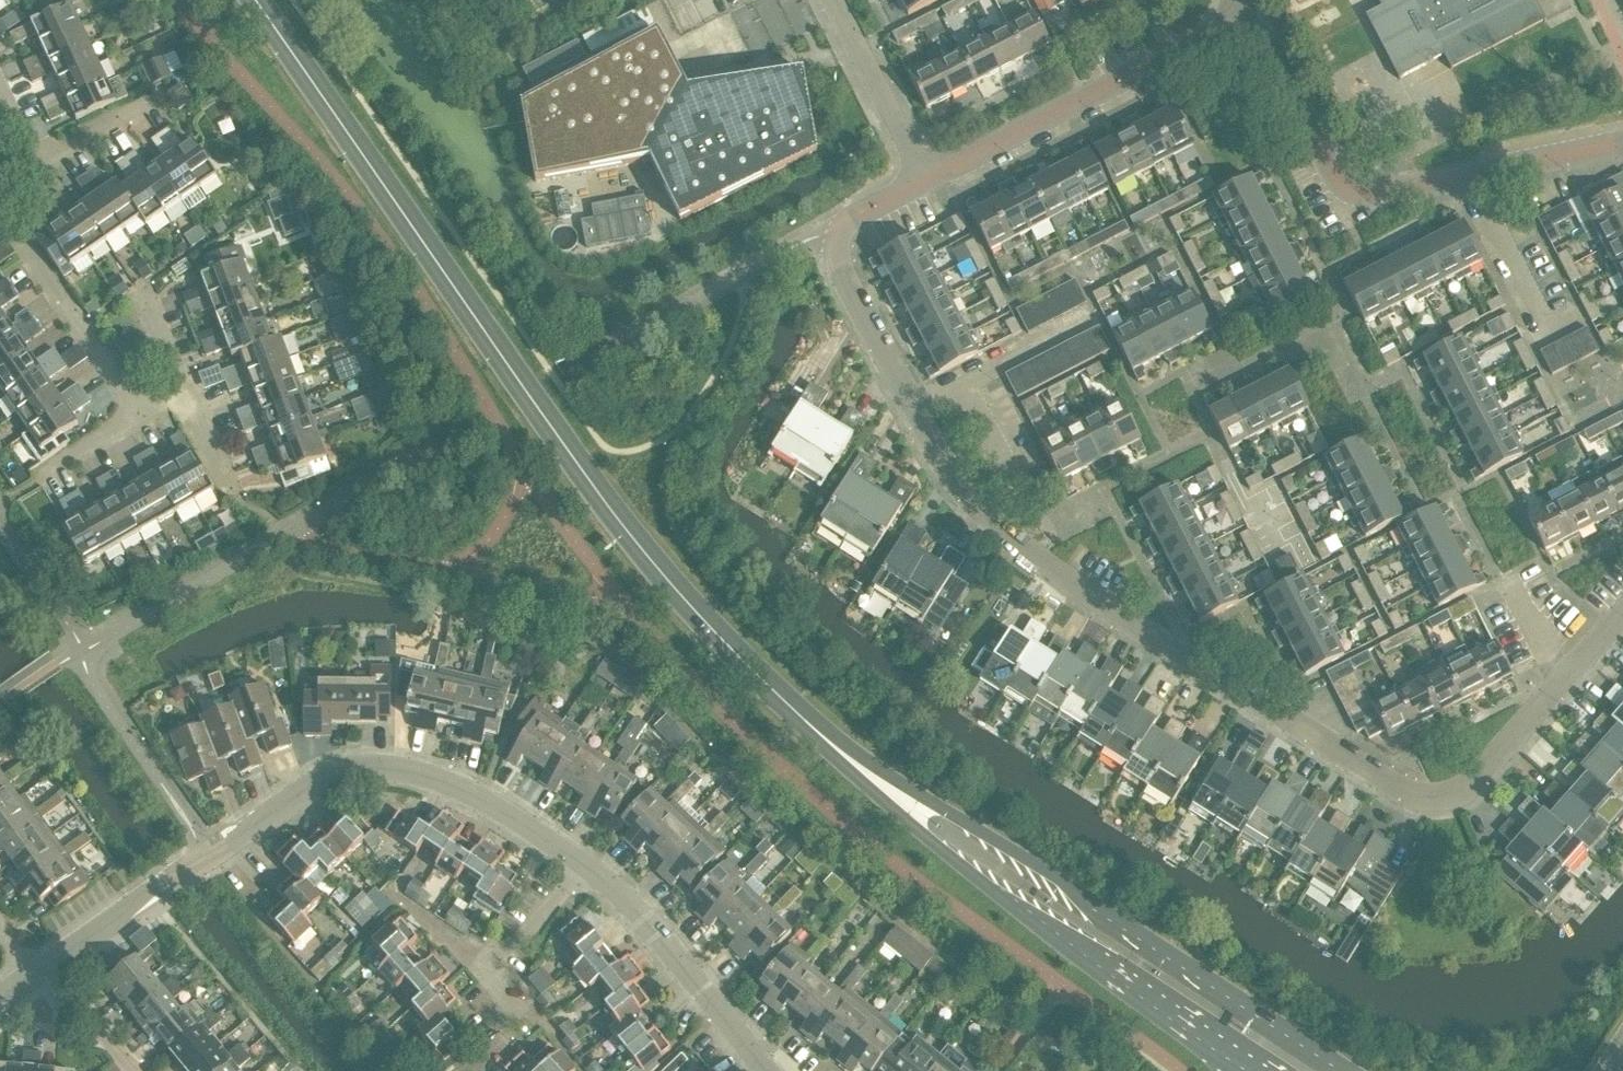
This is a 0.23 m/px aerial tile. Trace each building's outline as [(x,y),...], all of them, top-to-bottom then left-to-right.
[(72,4),(77,2),(76,0),(61,0),(59,1),(63,8),(10,32),(15,42),(36,32),(40,42),(80,24),(72,4)] [(929,0),(900,0),(906,12),(929,0)] [(967,7),(963,0),(957,0),(942,8),(946,17),(967,7)] [(1054,8),(1050,0),(1041,0),(1036,3),(1042,14),(1054,8)] [(1380,5),(1364,13),(1397,78),(1443,54),(1451,69),(1452,68),(1545,21),(1545,20),(1535,0),(1378,0),(1380,5)] [(591,53),(653,22),(645,6),(583,38),(591,53)] [(1024,55),(1049,42),(1033,10),(1007,24),(1024,55)] [(918,32),(939,21),(934,12),(913,23),(918,32)] [(897,42),(918,32),(913,23),(893,34),(897,42)] [(28,71),(89,43),(80,24),(40,42),(45,52),(23,61),(28,71)] [(1000,68),(1024,55),(1007,24),(983,37),(1000,68)] [(684,84),(658,33),(652,36),(651,36),(593,66),(594,66),(522,103),(525,119),(524,120),(530,150),(531,150),(536,181),(637,164),(637,165),(650,162),(654,170),(655,170),(678,215),(678,216),(680,221),(771,175),(770,174),(816,151),(815,145),(816,145),(809,104),(808,104),(802,72),(709,89),(708,88),(688,91),(684,84)] [(975,81),(1000,68),(983,37),(959,50),(975,81)] [(58,81),(98,62),(89,43),(28,71),(33,81),(54,72),(58,81)] [(951,94),(975,81),(959,50),(934,63),(951,94)] [(152,86),(171,77),(162,58),(143,67),(152,86)] [(46,110),(107,82),(107,81),(98,62),(58,81),(62,90),(41,99),(46,110)] [(926,108),(951,94),(934,63),(909,76),(926,108)] [(119,76),(107,81),(107,82),(46,110),(50,120),(72,110),(76,119),(128,96),(119,76)] [(180,108),(193,99),(182,83),(169,92),(180,108)] [(1174,110),(1168,99),(1160,103),(1166,114),(1154,120),(1173,157),(1193,147),(1174,110)] [(1154,120),(1143,126),(1137,115),(1128,120),(1154,167),(1173,157),(1154,120)] [(1134,177),(1154,167),(1128,120),(1121,123),(1127,134),(1115,140),(1134,177)] [(161,132),(200,188),(217,175),(192,139),(183,145),(170,126),(161,132)] [(182,200),(200,188),(161,132),(152,139),(165,158),(156,164),(182,200)] [(1115,140),(1103,146),(1098,136),(1089,140),(1114,188),(1134,177),(1115,140)] [(1068,164),(1087,201),(1106,190),(1088,154),(1082,143),(1074,148),(1079,159),(1068,164)] [(182,200),(156,164),(149,169),(135,150),(126,157),(165,212),(182,200)] [(860,152),(850,157),(853,164),(864,159),(860,152)] [(147,225),(165,212),(126,157),(117,163),(130,182),(122,188),(142,217),(147,225)] [(1087,201),(1068,164),(1057,170),(1052,159),(1043,163),(1068,211),(1087,201)] [(1048,221),(1068,211),(1043,163),(1036,167),(1042,178),(1029,184),(1048,221)] [(122,188),(117,180),(108,186),(95,167),(85,174),(124,229),(142,217),(122,188)] [(1254,186),(1264,181),(1260,173),(1212,198),(1219,211),(1213,214),(1216,221),(1260,198),(1254,186)] [(106,242),(124,229),(85,174),(77,181),(90,199),(81,205),(106,242)] [(1622,213),(1622,174),(1579,197),(1585,207),(1584,208),(1590,220),(1580,226),(1584,233),(1622,213)] [(1194,197),(1214,187),(1209,178),(1189,188),(1194,197)] [(1048,221),(1029,184),(1019,190),(1013,179),(1004,183),(1029,231),(1048,221)] [(1019,235),(1029,231),(1004,183),(998,187),(1004,198),(991,204),(1014,250),(1024,245),(1019,235)] [(1174,207),(1194,197),(1189,188),(1170,198),(1174,207)] [(106,242),(81,205),(73,211),(60,192),(50,199),(89,254),(106,242)] [(652,236),(644,196),(592,206),(594,219),(581,221),(586,248),(652,236)] [(1155,217),(1174,207),(1170,198),(1151,208),(1155,217)] [(1276,205),(1266,210),(1260,198),(1216,221),(1220,228),(1226,225),(1232,237),(1280,212),(1276,205)] [(73,265),(89,254),(50,199),(42,205),(55,224),(46,230),(47,231),(37,238),(64,276),(75,269),(73,265)] [(1014,250),(991,204),(979,210),(974,199),(966,204),(990,251),(1001,245),(1006,255),(1014,250)] [(1554,226),(1574,216),(1567,203),(1538,218),(1545,230),(1554,226)] [(1135,227),(1155,217),(1151,208),(1130,218),(1135,227)] [(1274,225),(1284,220),(1280,212),(1232,237),(1238,249),(1232,252),(1236,259),(1280,237),(1274,225)] [(1469,267),(1481,261),(1456,212),(1448,216),(1453,226),(1441,232),(1463,275),(1471,271),(1469,267)] [(1622,238),(1622,213),(1584,233),(1587,240),(1597,235),(1604,248),(1622,238)] [(958,233),(968,228),(960,214),(950,219),(958,233)] [(1176,234),(1185,229),(1178,215),(1169,220),(1176,234)] [(1108,241),(1128,230),(1124,222),(1103,232),(1108,241)] [(192,247),(206,237),(199,226),(184,236),(192,247)] [(1551,243),(1560,239),(1554,226),(1545,230),(1551,243)] [(1441,232),(1430,238),(1425,229),(1417,233),(1442,281),(1455,274),(1457,278),(1463,275),(1441,232)] [(1089,251),(1108,241),(1103,232),(1084,242),(1089,251)] [(1430,287),(1442,281),(1417,233),(1409,237),(1414,246),(1402,252),(1424,295),(1432,291),(1430,287)] [(1296,243),(1286,248),(1280,237),(1236,259),(1240,266),(1246,263),(1252,275),(1300,251),(1296,243)] [(925,249),(921,251),(914,238),(866,262),(871,271),(881,266),(887,277),(930,255),(927,250),(926,251),(925,249)] [(1622,263),(1622,238),(1604,248),(1610,260),(1605,263),(1609,270),(1622,263)] [(971,258),(981,253),(974,240),(964,245),(971,258)] [(1069,261),(1089,251),(1084,242),(1065,252),(1069,261)] [(1189,259),(1198,255),(1192,242),(1182,246),(1189,259)] [(205,286),(184,295),(187,305),(250,281),(242,262),(247,260),(242,246),(206,260),(211,273),(201,277),(205,286)] [(1402,252),(1390,258),(1385,249),(1378,253),(1403,301),(1415,294),(1418,299),(1424,295),(1402,252)] [(1564,269),(1573,264),(1566,250),(1557,255),(1564,269)] [(1293,264),(1304,259),(1300,251),(1252,275),(1258,287),(1252,290),(1256,298),(1299,276),(1293,264)] [(1050,271),(1069,261),(1065,252),(1045,262),(1050,271)] [(1162,269),(1176,261),(1172,252),(1157,260),(1162,269)] [(979,272),(988,267),(981,253),(971,258),(979,272)] [(1390,307),(1403,301),(1378,253),(1371,256),(1376,265),(1363,271),(1385,315),(1392,311),(1390,307)] [(929,266),(934,263),(930,255),(887,277),(893,289),(883,294),(887,302),(935,277),(929,266)] [(1196,272),(1205,268),(1198,255),(1189,259),(1196,272)] [(186,260),(172,269),(177,278),(191,269),(186,260)] [(1030,281),(1050,271),(1045,262),(1026,272),(1030,281)] [(1609,270),(1612,277),(1618,275),(1622,285),(1622,263),(1609,270)] [(1571,283),(1580,278),(1573,264),(1564,269),(1571,283)] [(1132,273),(1137,282),(1150,275),(1146,266),(1132,273)] [(1363,271),(1350,278),(1345,269),(1338,273),(1363,321),(1376,314),(1379,318),(1385,315),(1363,271)] [(1011,291),(1030,281),(1026,272),(1007,282),(1011,291)] [(1132,273),(1118,280),(1123,289),(1137,282),(1132,273)] [(1316,282),(1305,287),(1299,276),(1256,298),(1260,306),(1265,303),(1271,316),(1320,291),(1316,282)] [(12,287),(6,277),(0,281),(0,295),(12,287)] [(946,287),(941,289),(935,277),(887,302),(891,310),(902,304),(908,316),(950,294),(946,287)] [(991,297),(1001,292),(994,278),(984,283),(991,297)] [(217,316),(257,301),(250,281),(187,305),(192,316),(213,308),(217,316)] [(1074,310),(1086,304),(1074,281),(1062,287),(1074,310)] [(1212,281),(1202,285),(1209,298),(1218,294),(1212,281)] [(19,296),(12,287),(0,295),(0,309),(19,296)] [(1062,316),(1074,310),(1062,287),(1050,293),(1062,316)] [(1097,303),(1111,296),(1106,287),(1092,294),(1097,303)] [(1584,308),(1593,303),(1587,290),(1577,295),(1584,308)] [(1208,344),(1217,339),(1192,291),(1180,298),(1177,293),(1170,296),(1191,340),(1203,334),(1208,344)] [(999,311),(1008,306),(1001,292),(991,297),(999,311)] [(1051,322),(1062,316),(1050,293),(1039,299),(1051,322)] [(949,305),(954,302),(950,294),(908,316),(914,328),(904,334),(907,341),(955,316),(949,305)] [(1218,294),(1209,298),(1216,312),(1225,307),(1218,294)] [(1180,346),(1191,340),(1170,296),(1163,300),(1166,305),(1152,312),(1177,360),(1185,356),(1180,346)] [(1491,313),(1504,306),(1499,297),(1486,304),(1491,313)] [(1039,328),(1051,322),(1039,299),(1027,305),(1039,328)] [(90,316),(101,309),(95,301),(85,308),(90,316)] [(203,345),(265,322),(257,301),(217,316),(220,327),(199,335),(203,345)] [(1591,322),(1600,317),(1593,303),(1584,308),(1591,322)] [(1027,334),(1039,328),(1027,305),(1015,311),(1027,334)] [(36,322),(28,309),(16,317),(16,321),(10,325),(5,318),(0,321),(0,347),(36,322)] [(1465,326),(1478,319),(1473,310),(1460,317),(1465,326)] [(1170,363),(1177,360),(1152,312),(1141,318),(1138,313),(1130,317),(1153,360),(1165,354),(1170,363)] [(1508,332),(1517,328),(1510,314),(1501,319),(1508,332)] [(967,326),(961,329),(955,316),(907,341),(911,349),(922,343),(928,355),(970,333),(967,326)] [(1141,366),(1153,360),(1130,317),(1123,320),(1126,326),(1113,333),(1137,380),(1146,375),(1141,366)] [(1451,333),(1465,326),(1460,317),(1446,324),(1451,333)] [(1015,318),(1005,323),(1012,337),(1022,332),(1015,318)] [(1229,338),(1238,333),(1231,319),(1222,324),(1229,338)] [(29,353),(23,345),(43,331),(36,322),(0,347),(0,373),(29,353)] [(232,357),(240,354),(273,342),(265,322),(203,345),(207,356),(228,348),(232,357)] [(1097,356),(1109,350),(1097,327),(1085,333),(1097,356)] [(1585,357),(1597,351),(1584,327),(1572,333),(1585,357)] [(1604,347),(1613,342),(1606,329),(1597,333),(1604,347)] [(1425,346),(1439,340),(1434,330),(1421,337),(1425,346)] [(969,343),(974,341),(970,333),(928,355),(934,366),(924,371),(929,380),(976,356),(969,343)] [(1086,362),(1097,356),(1085,333),(1074,339),(1086,362)] [(1573,363),(1585,357),(1572,333),(1561,339),(1573,363)] [(1412,353),(1425,346),(1421,337),(1407,344),(1412,353)] [(226,382),(288,358),(281,339),(273,342),(240,354),(243,363),(222,371),(226,382)] [(1074,368),(1086,362),(1074,339),(1062,345),(1074,368)] [(1474,349),(1469,352),(1462,339),(1414,363),(1419,372),(1428,367),(1434,378),(1477,356),(1474,349)] [(1562,369),(1573,363),(1561,339),(1550,345),(1562,369)] [(1521,359),(1530,354),(1523,340),(1514,345),(1521,359)] [(1063,374),(1074,368),(1062,345),(1051,351),(1063,374)] [(1551,375),(1562,369),(1550,345),(1539,351),(1551,375)] [(60,358),(54,348),(34,361),(29,353),(0,373),(0,389),(4,396),(60,358)] [(331,354),(335,364),(350,358),(347,349),(343,351),(342,350),(331,354)] [(1386,367),(1400,360),(1395,350),(1381,357),(1386,367)] [(1051,380),(1063,374),(1051,351),(1039,357),(1051,380)] [(361,376),(374,372),(366,352),(354,357),(361,376)] [(1528,372),(1537,368),(1530,354),(1521,359),(1528,372)] [(1476,366),(1481,364),(1477,356),(1434,378),(1440,390),(1431,395),(1435,402),(1482,378),(1476,366)] [(1040,386),(1051,380),(1039,357),(1027,363),(1040,386)] [(16,413),(53,389),(47,380),(66,366),(60,358),(4,396),(16,413)] [(255,394),(295,378),(288,358),(226,382),(230,393),(251,385),(255,394)] [(1295,415),(1308,408),(1283,361),(1275,365),(1280,375),(1269,381),(1290,423),(1298,420),(1295,415)] [(1028,392),(1040,386),(1027,363),(1016,369),(1028,392)] [(1091,380),(1105,373),(1100,363),(1086,370),(1091,380)] [(1016,399),(1028,392),(1016,369),(1004,376),(1016,399)] [(365,388),(378,383),(374,372),(361,376),(365,388)] [(1065,393),(1079,386),(1074,377),(1060,384),(1065,393)] [(1269,381),(1257,387),(1252,377),(1244,381),(1269,428),(1280,422),(1283,427),(1290,423),(1269,381)] [(241,422),(303,398),(295,378),(255,394),(258,402),(237,411),(241,422)] [(1494,388),(1489,391),(1482,378),(1435,402),(1439,410),(1449,405),(1454,417),(1497,395),(1494,388)] [(1541,398),(1550,393),(1543,379),(1534,384),(1541,398)] [(1257,434),(1269,428),(1244,381),(1236,385),(1241,395),(1229,401),(1252,444),(1260,440),(1257,434)] [(29,431),(84,393),(77,383),(58,396),(53,389),(16,413),(29,431)] [(1051,400),(1065,393),(1060,384),(1047,391),(1051,400)] [(813,414),(825,395),(810,386),(796,408),(798,409),(767,458),(793,474),(825,422),(813,414)] [(388,409),(381,392),(364,398),(371,417),(388,411),(388,409)] [(84,393),(29,431),(22,436),(41,463),(71,443),(64,433),(77,424),(70,415),(90,402),(84,393)] [(1548,411),(1557,406),(1550,393),(1541,398),(1548,411)] [(1496,406),(1501,403),(1497,395),(1454,417),(1461,430),(1451,435),(1454,441),(1502,417),(1496,406)] [(1026,413),(1040,406),(1035,397),(1021,404),(1026,413)] [(270,434),(311,418),(303,398),(241,422),(245,433),(266,424),(270,434)] [(1229,401),(1218,407),(1213,398),(1204,402),(1228,449),(1241,443),(1244,448),(1252,444),(1229,401)] [(1138,455),(1146,450),(1121,402),(1108,409),(1106,404),(1098,408),(1120,451),(1133,444),(1138,455)] [(1108,457),(1120,451),(1098,408),(1090,412),(1093,418),(1081,424),(1106,471),(1113,467),(1108,457)] [(851,443),(866,421),(849,410),(837,429),(825,422),(793,474),(819,491),(850,442),(851,443)] [(1622,423),(1622,417),(1621,413),(1601,423),(1606,432),(1622,423)] [(1514,427),(1508,430),(1502,417),(1454,441),(1459,450),(1469,445),(1474,456),(1517,434),(1514,427)] [(256,462),(318,438),(311,418),(270,434),(273,443),(252,451),(256,462)] [(1561,437),(1570,432),(1563,418),(1554,423),(1561,437)] [(1588,441),(1606,432),(1601,423),(1584,432),(1588,441)] [(1098,475),(1106,471),(1081,424),(1069,430),(1066,425),(1059,428),(1081,471),(1093,465),(1098,475)] [(1069,477),(1081,471),(1059,428),(1052,432),(1055,437),(1042,444),(1067,492),(1075,487),(1069,477)] [(195,502),(214,492),(181,433),(170,439),(181,459),(173,463),(195,502)] [(1366,446),(1376,440),(1373,434),(1325,459),(1331,470),(1325,473),(1330,481),(1373,459),(1366,446)] [(1516,444),(1521,442),(1517,434),(1474,456),(1480,468),(1471,473),(1475,481),(1522,456),(1516,444)] [(331,471),(326,458),(318,438),(256,462),(260,472),(281,464),(285,473),(279,475),(284,489),(331,471)] [(1557,457),(1576,448),(1571,438),(1552,448),(1557,457)] [(1314,456),(1329,448),(1324,439),(1309,447),(1314,456)] [(1540,466),(1557,457),(1552,448),(1536,457),(1540,466)] [(173,463),(164,468),(153,449),(143,454),(176,513),(195,502),(173,463)] [(1289,469),(1302,462),(1297,453),(1284,460),(1289,469)] [(157,523),(176,513),(143,454),(133,460),(144,479),(136,484),(157,523)] [(863,484),(875,465),(859,455),(844,479),(847,480),(816,529),(842,545),(875,492),(863,484)] [(1388,464),(1378,470),(1373,459),(1330,481),(1333,488),(1338,485),(1345,498),(1393,473),(1388,464)] [(1619,459),(1596,471),(1601,480),(1600,480),(1616,512),(1622,508),(1622,466),(1619,459)] [(1276,476),(1289,469),(1284,460),(1271,467),(1276,476)] [(1510,482),(1529,472),(1524,463),(1505,472),(1510,482)] [(1215,466),(1205,471),(1207,475),(1213,485),(1222,480),(1215,466)] [(136,484),(127,489),(116,470),(106,475),(139,534),(157,523),(136,484)] [(1600,480),(1601,480),(1596,471),(1572,483),(1576,492),(1575,493),(1592,525),(1616,512),(1600,480)] [(1249,490),(1263,482),(1259,473),(1245,481),(1249,490)] [(1387,486),(1397,481),(1393,473),(1345,498),(1351,509),(1346,512),(1350,520),(1393,497),(1387,486)] [(120,544),(139,534),(106,475),(96,481),(107,501),(98,505),(120,544)] [(1287,494),(1296,490),(1289,477),(1281,482),(1287,494)] [(900,513),(914,490),(897,479),(885,499),(875,492),(842,545),(867,560),(898,512),(900,513)] [(1188,496),(1183,499),(1176,486),(1128,511),(1132,519),(1142,513),(1149,526),(1192,503),(1188,496)] [(98,505),(90,510),(79,491),(69,496),(101,555),(120,544),(98,505)] [(1226,511),(1235,506),(1229,492),(1219,497),(1226,511)] [(1567,537),(1592,525),(1575,493),(1551,505),(1567,537)] [(83,565),(101,555),(69,496),(60,501),(71,521),(61,527),(83,565)] [(1408,503),(1398,508),(1393,497),(1350,520),(1353,526),(1358,524),(1365,537),(1413,512),(1408,503)] [(1300,520),(1309,515),(1302,502),(1293,506),(1300,520)] [(1190,513),(1195,510),(1192,503),(1149,526),(1154,536),(1144,542),(1149,550),(1197,525),(1190,513)] [(1438,515),(1448,510),(1444,503),(1396,528),(1402,540),(1398,543),(1402,551),(1444,529),(1438,515)] [(1544,549),(1567,537),(1551,505),(1528,517),(1544,549)] [(1233,524),(1242,519),(1235,506),(1226,511),(1233,524)] [(1307,533),(1316,529),(1309,515),(1300,520),(1307,533)] [(914,552),(925,535),(908,525),(896,545),(899,547),(869,596),(872,597),(870,600),(893,614),(895,612),(894,611),(926,559),(914,552)] [(1208,534),(1203,536),(1197,525),(1149,550),(1152,557),(1162,552),(1168,564),(1212,542),(1208,534)] [(1461,534),(1450,540),(1444,529),(1402,551),(1406,558),(1410,555),(1416,568),(1465,542),(1461,534)] [(1246,549),(1256,544),(1249,531),(1239,536),(1246,549)] [(211,551),(205,539),(195,544),(202,556),(211,551)] [(1321,560),(1330,555),(1322,541),(1314,545),(1321,560)] [(1210,551),(1216,548),(1212,542),(1168,564),(1174,576),(1164,581),(1169,589),(1217,564),(1210,551)] [(1459,555),(1469,549),(1465,542),(1416,568),(1423,581),(1418,583),(1421,590),(1465,567),(1459,555)] [(1253,563),(1263,558),(1256,544),(1246,549),(1253,563)] [(1360,564),(1369,559),(1362,546),(1353,550),(1360,564)] [(926,559),(894,611),(895,612),(920,627),(925,620),(940,629),(966,587),(953,579),(965,559),(947,548),(937,566),(926,559)] [(1282,580),(1298,572),(1289,554),(1273,562),(1282,580)] [(1343,573),(1351,569),(1344,555),(1336,559),(1343,573)] [(1228,573),(1223,576),(1217,564),(1169,589),(1172,596),(1182,591),(1188,603),(1232,581),(1228,573)] [(1481,573),(1470,578),(1465,567),(1421,590),(1425,597),(1431,594),(1437,607),(1485,582),(1481,573)] [(1266,588),(1276,583),(1269,570),(1259,575),(1266,588)] [(1373,589),(1382,585),(1375,572),(1367,576),(1373,589)] [(1313,587),(1308,590),(1302,577),(1253,603),(1256,610),(1266,605),(1273,618),(1317,595),(1313,587)] [(1356,598),(1364,594),(1357,580),(1349,585),(1356,598)] [(1231,590),(1236,587),(1232,581),(1188,603),(1194,615),(1185,620),(1189,629),(1237,603),(1231,590)] [(1380,603),(1389,598),(1382,585),(1373,589),(1380,603)] [(1363,612),(1372,608),(1364,594),(1356,598),(1363,612)] [(1316,605),(1321,603),(1317,595),(1273,618),(1279,629),(1269,634),(1273,642),(1322,617),(1316,605)] [(1452,623),(1477,610),(1471,598),(1447,610),(1452,619),(1451,620),(1452,623)] [(455,610),(452,623),(473,628),(476,615),(455,610)] [(1433,629),(1451,620),(1452,619),(1447,610),(1428,619),(1433,629)] [(1394,629),(1403,625),(1396,611),(1387,616),(1394,629)] [(1334,626),(1328,629),(1322,617),(1273,642),(1277,649),(1287,644),(1293,656),(1338,633),(1334,626)] [(985,648),(973,667),(984,674),(979,683),(1003,697),(1035,645),(1045,629),(1031,620),(1021,636),(1011,630),(1009,634),(998,627),(985,648)] [(1377,638),(1385,634),(1378,620),(1370,624),(1377,638)] [(1403,644),(1421,635),(1416,626),(1399,634),(1403,644)] [(1335,643),(1341,640),(1338,633),(1293,656),(1299,668),(1289,673),(1293,681),(1342,656),(1335,643)] [(1385,654),(1403,644),(1399,634),(1380,644),(1385,654)] [(1064,654),(1070,644),(1056,635),(1045,652),(1035,645),(1003,697),(1027,712),(1032,705),(1031,704),(1063,653),(1064,654)] [(447,660),(450,647),(440,644),(437,658),(447,660)] [(1088,669),(1098,653),(1083,644),(1073,660),(1064,654),(1063,653),(1031,704),(1032,705),(1056,720),(1087,669),(1088,669)] [(1471,657),(1487,689),(1512,676),(1495,644),(1471,657)] [(1466,647),(1441,659),(1463,701),(1487,689),(1471,657),(1466,647)] [(1332,684),(1356,672),(1354,669),(1373,660),(1368,650),(1326,672),(1332,684)] [(493,670),(496,657),(487,655),(484,668),(493,670)] [(463,675),(445,671),(447,660),(437,658),(435,668),(434,671),(439,672),(437,679),(426,731),(436,734),(439,722),(452,725),(463,675)] [(1107,691),(1122,667),(1108,658),(1098,675),(1088,669),(1087,669),(1056,720),(1080,735),(1107,690),(1107,691)] [(1439,713),(1463,701),(1441,659),(1417,672),(1422,682),(1423,681),(1439,713)] [(426,731),(437,679),(439,672),(434,671),(435,668),(402,660),(400,671),(402,672),(397,697),(408,699),(404,714),(419,717),(416,729),(426,731)] [(390,717),(390,667),(371,667),(371,682),(347,682),(347,725),(376,725),(376,717),(390,717)] [(485,682),(472,742),(482,744),(485,732),(498,735),(503,713),(504,711),(510,713),(516,698),(507,696),(509,687),(491,682),(493,670),(484,668),(481,679),(481,681),(485,682)] [(1338,696),(1362,683),(1356,672),(1332,684),(1338,696)] [(481,681),(481,679),(463,675),(452,725),(464,727),(462,740),(472,742),(485,682),(481,681)] [(1131,706),(1142,689),(1127,680),(1117,697),(1107,691),(1107,690),(1080,735),(1075,742),(1100,758),(1131,706)] [(1415,726),(1439,713),(1423,681),(1422,682),(1398,694),(1415,726)] [(347,725),(347,682),(319,682),(319,687),(305,687),(305,736),(320,736),(320,724),(347,725)] [(1344,707),(1368,695),(1362,683),(1338,696),(1344,707)] [(262,684),(229,696),(232,704),(233,704),(247,741),(252,739),(262,736),(268,754),(291,745),(281,719),(275,721),(262,684)] [(1615,684),(1604,696),(1618,709),(1611,718),(1610,718),(1622,729),(1622,691),(1615,684)] [(1390,738),(1415,726),(1398,694),(1374,706),(1374,707),(1385,730),(1390,738)] [(1374,707),(1374,706),(1368,695),(1344,707),(1350,719),(1374,707)] [(535,764),(558,730),(563,722),(543,709),(547,703),(536,696),(512,734),(522,740),(508,761),(517,767),(524,757),(535,764)] [(1151,728),(1166,705),(1151,696),(1141,712),(1131,706),(1100,758),(1124,772),(1125,773),(1151,728)] [(232,704),(200,716),(203,725),(204,725),(218,762),(223,760),(233,756),(240,774),(262,766),(252,739),(247,741),(233,704),(232,704)] [(1369,738),(1385,730),(1374,707),(1350,719),(1357,732),(1364,728),(1369,738)] [(585,722),(593,727),(600,716),(592,711),(585,722)] [(1611,718),(1603,711),(1592,723),(1606,735),(1598,744),(1597,745),(1622,767),(1622,729),(1610,718),(1611,718)] [(692,741),(667,716),(654,728),(679,753),(692,741)] [(640,743),(637,741),(647,725),(636,718),(617,745),(624,749),(632,754),(640,743)] [(1176,743),(1187,727),(1171,718),(1161,734),(1151,728),(1125,773),(1124,772),(1120,780),(1144,795),(1176,743)] [(581,745),(593,727),(585,722),(577,733),(582,736),(548,787),(556,792),(563,782),(574,790),(597,756),(581,745)] [(203,725),(171,736),(188,782),(204,776),(210,794),(233,785),(223,760),(218,762),(204,725),(203,725)] [(573,740),(558,730),(535,764),(546,771),(539,781),(548,787),(582,736),(577,733),(573,740)] [(1169,810),(1211,742),(1196,732),(1185,749),(1176,743),(1144,795),(1169,810)] [(1598,744),(1584,732),(1573,744),(1587,756),(1579,765),(1579,766),(1622,805),(1622,767),(1597,745),(1598,744)] [(625,766),(632,754),(624,749),(617,760),(621,762),(620,763),(620,764),(625,766)] [(1244,776),(1254,759),(1239,750),(1229,767),(1219,761),(1188,813),(1213,828),(1244,775),(1244,776)] [(19,764),(25,772),(36,764),(30,756),(19,764)] [(621,762),(617,760),(613,766),(597,756),(574,790),(584,797),(578,807),(587,813),(617,769),(620,764),(620,763),(621,762)] [(1579,765),(1572,759),(1560,772),(1574,785),(1566,794),(1613,834),(1622,824),(1622,805),(1579,766),(1579,765)] [(25,772),(19,764),(8,772),(11,776),(6,779),(6,780),(0,784),(0,814),(20,799),(20,798),(9,783),(25,772)] [(1273,784),(1279,775),(1263,765),(1254,781),(1244,776),(1244,775),(1213,828),(1238,842),(1242,835),(1241,835),(1273,783),(1273,784)] [(636,782),(617,769),(587,813),(596,819),(602,809),(614,816),(636,782)] [(3,775),(0,771),(0,784),(6,780),(6,779),(11,776),(8,772),(3,775)] [(1297,799),(1307,782),(1292,773),(1282,789),(1273,784),(1273,783),(1241,835),(1242,835),(1266,850),(1297,799)] [(686,796),(695,786),(688,779),(679,789),(686,796)] [(1566,794),(1552,781),(1541,794),(1555,807),(1547,815),(1587,849),(1587,850),(1594,856),(1613,834),(1566,794)] [(1317,820),(1331,796),(1317,788),(1307,805),(1297,799),(1266,850),(1290,864),(1291,864),(1316,820),(1317,820)] [(682,800),(686,796),(679,789),(670,798),(673,802),(631,846),(638,853),(646,844),(656,854),(696,813),(682,800)] [(673,802),(670,798),(664,804),(650,790),(621,820),(631,830),(623,838),(631,846),(673,802)] [(36,810),(25,794),(20,798),(20,799),(0,814),(0,843),(34,818),(39,815),(36,810)] [(47,802),(52,810),(63,802),(57,794),(47,802)] [(1547,815),(1527,797),(1516,809),(1531,822),(1524,831),(1523,831),(1568,871),(1587,850),(1587,849),(1547,815)] [(52,810),(47,802),(36,810),(39,815),(34,818),(0,843),(0,856),(7,851),(15,862),(48,838),(53,834),(42,818),(52,810)] [(1341,835),(1351,818),(1336,810),(1326,826),(1317,820),(1316,820),(1291,864),(1290,864),(1285,872),(1309,887),(1340,834),(1341,835)] [(422,843),(429,832),(399,811),(392,822),(382,815),(375,827),(416,854),(423,844),(422,843)] [(457,836),(464,826),(443,812),(429,832),(422,843),(423,844),(442,856),(443,856),(457,836)] [(713,821),(720,828),(729,819),(722,812),(713,821)] [(704,831),(709,826),(696,813),(656,854),(665,863),(657,871),(665,879),(707,835),(704,831)] [(371,850),(381,841),(355,814),(329,839),(328,839),(346,858),(363,841),(371,850)] [(1523,831),(1524,831),(1508,817),(1497,830),(1512,843),(1504,853),(1507,855),(1494,870),(1536,907),(1550,892),(1568,871),(1523,831)] [(711,838),(720,828),(713,821),(709,826),(704,831),(707,835),(665,879),(672,886),(680,877),(690,887),(725,850),(711,838)] [(1383,861),(1394,843),(1360,824),(1351,840),(1341,835),(1340,834),(1309,887),(1334,901),(1345,881),(1363,894),(1369,903),(1376,912),(1375,912),(1377,913),(1401,872),(1383,861)] [(328,839),(329,839),(320,830),(303,847),(302,847),(320,866),(319,866),(328,875),(346,858),(328,839)] [(74,841),(80,849),(91,841),(85,833),(74,841)] [(63,849),(64,848),(53,834),(48,838),(15,862),(22,873),(12,880),(18,889),(62,857),(67,853),(63,849)] [(477,849),(476,849),(457,836),(443,856),(442,856),(435,867),(456,881),(463,870),(477,849)] [(302,847),(303,847),(294,837),(275,855),(294,875),(294,874),(302,883),(302,882),(319,866),(320,866),(302,847)] [(498,863),(504,852),(483,838),(476,849),(477,849),(463,870),(483,883),(497,862),(498,863)] [(71,855),(80,849),(74,841),(64,848),(63,849),(67,853),(62,857),(18,889),(25,897),(34,890),(43,901),(49,896),(58,907),(92,882),(83,869),(82,870),(71,855)] [(751,863),(758,870),(768,860),(760,853),(751,863)] [(722,865),(694,895),(704,904),(695,913),(703,921),(745,876),(741,873),(742,873),(729,860),(723,866),(722,865)] [(476,894),(472,898),(500,917),(517,891),(511,887),(518,876),(498,863),(497,862),(483,883),(476,894)] [(743,885),(758,870),(751,863),(742,873),(741,873),(745,876),(703,921),(710,928),(718,919),(728,928),(757,898),(743,885)] [(321,901),(302,882),(302,883),(294,874),(294,875),(276,891),(284,900),(285,900),(302,918),(303,918),(321,901)] [(421,891),(422,891),(425,885),(414,878),(407,889),(417,896),(418,896),(421,891)] [(785,896),(792,903),(802,893),(795,886),(785,896)] [(363,893),(361,894),(358,891),(351,898),(354,901),(358,906),(371,921),(380,912),(363,893)] [(431,897),(422,891),(421,891),(418,896),(417,896),(414,901),(425,908),(431,897)] [(354,901),(351,898),(349,896),(340,905),(362,929),(371,921),(358,906),(354,901)] [(778,919),(792,903),(785,896),(776,906),(780,909),(737,954),(744,961),(753,952),(763,962),(791,932),(778,919)] [(780,909),(776,906),(770,912),(757,898),(728,928),(738,937),(729,946),(737,954),(780,909)] [(303,918),(302,918),(285,900),(284,900),(267,917),(293,944),(311,927),(303,918)] [(461,918),(465,913),(454,906),(448,916),(458,923),(461,918)] [(583,961),(603,945),(579,916),(560,933),(583,961)] [(471,924),(461,918),(458,923),(454,928),(465,935),(471,924)] [(408,946),(417,938),(400,919),(372,944),(388,961),(389,962),(407,945),(408,946)] [(148,947),(156,941),(145,927),(130,940),(140,953),(148,947)] [(902,958),(916,941),(897,927),(884,944),(902,958)] [(814,946),(822,952),(830,942),(823,936),(814,946)] [(338,955),(347,947),(339,938),(329,947),(333,951),(338,956),(338,955)] [(921,974),(935,956),(916,941),(902,958),(921,974)] [(810,960),(806,956),(791,944),(760,983),(771,992),(764,1001),(772,1008),(810,960)] [(424,964),(424,963),(408,946),(407,945),(389,962),(388,961),(378,970),(396,990),(405,981),(424,964)] [(618,964),(603,945),(583,961),(573,969),(589,989),(599,981),(598,980),(618,964)] [(808,969),(822,952),(814,946),(806,956),(810,960),(772,1008),(780,1014),(787,1005),(798,1013),(823,981),(808,969)] [(154,954),(148,947),(140,953),(104,983),(120,1001),(151,976),(141,964),(154,954)] [(342,960),(338,955),(338,956),(333,951),(325,959),(333,969),(342,960)] [(440,983),(450,974),(432,955),(424,963),(424,964),(405,981),(420,999),(421,999),(440,983)] [(634,983),(634,984),(644,976),(628,956),(618,964),(598,980),(599,981),(613,999),(614,999),(634,983)] [(850,976),(858,981),(867,971),(859,965),(850,976)] [(555,985),(542,969),(529,980),(541,996),(555,985)] [(135,1020),(179,984),(173,977),(160,988),(151,976),(120,1001),(135,1020)] [(850,992),(858,981),(850,976),(842,986),(847,989),(809,1037),(816,1044),(824,1034),(834,1043),(865,1004),(850,992)] [(842,986),(837,992),(823,981),(798,1013),(808,1021),(800,1030),(809,1037),(847,989),(842,986)] [(353,995),(358,991),(349,982),(340,990),(348,999),(353,995)] [(456,1001),(440,983),(421,999),(420,999),(411,1007),(428,1025),(438,1017),(438,1018),(456,1001)] [(650,1003),(634,984),(634,983),(614,999),(613,999),(604,1007),(619,1025),(620,1027),(640,1010),(650,1003)] [(180,1013),(180,1012),(171,1002),(185,991),(179,984),(135,1020),(150,1039),(157,1034),(156,1033),(180,1013)] [(554,1002),(546,992),(541,996),(536,1000),(544,1009),(554,1002)] [(361,1004),(353,995),(348,999),(343,1004),(352,1013),(361,1004)] [(887,1005),(895,1011),(903,1001),(896,995),(887,1005)] [(208,1008),(206,1010),(197,1000),(187,1009),(185,1007),(180,1012),(180,1013),(156,1033),(157,1034),(171,1051),(214,1015),(208,1008)] [(883,1019),(879,1015),(865,1004),(834,1043),(845,1051),(837,1060),(845,1067),(883,1019)] [(895,1011),(887,1005),(879,1015),(883,1019),(845,1067),(850,1070),(855,1070),(861,1064),(870,1070),(873,1070),(902,1034),(887,1021),(895,1011)] [(626,1053),(655,1029),(640,1010),(620,1027),(619,1025),(609,1033),(626,1053)] [(185,1069),(216,1044),(207,1033),(220,1022),(214,1015),(171,1051),(185,1069)] [(463,1045),(438,1018),(438,1017),(428,1025),(418,1033),(444,1062),(463,1045)] [(385,1032),(390,1028),(382,1019),(372,1027),(380,1036),(385,1032)] [(572,1034),(577,1030),(569,1020),(559,1029),(567,1038),(572,1034)] [(655,1062),(671,1048),(655,1029),(626,1053),(636,1066),(630,1070),(653,1070),(658,1066),(655,1062)] [(394,1041),(385,1032),(380,1036),(376,1039),(385,1049),(394,1041)] [(1041,1048),(1049,1039),(1042,1033),(1034,1042),(1041,1048)] [(580,1043),(572,1034),(567,1038),(563,1042),(571,1051),(580,1043)] [(938,1057),(916,1039),(913,1043),(902,1034),(873,1070),(927,1070),(938,1057)] [(244,1052),(238,1045),(225,1055),(216,1044),(185,1069),(187,1070),(221,1070),(244,1052)] [(531,1062),(540,1070),(574,1070),(549,1045),(532,1062),(531,1062)] [(33,1052),(24,1051),(22,1067),(8,1066),(8,1070),(31,1070),(33,1052)] [(42,1053),(33,1052),(31,1070),(54,1070),(41,1069),(42,1053)] [(237,1070),(250,1059),(244,1052),(221,1070),(238,1070),(237,1070)] [(532,1062),(523,1053),(505,1070),(540,1070),(531,1062),(532,1062)] [(688,1061),(682,1054),(670,1065),(676,1070),(678,1070),(688,1061)] [(927,1070),(956,1070),(938,1057),(927,1070)] [(966,1060),(957,1070),(980,1070),(966,1060)] [(595,1062),(585,1070),(586,1070),(602,1070),(595,1062)]
